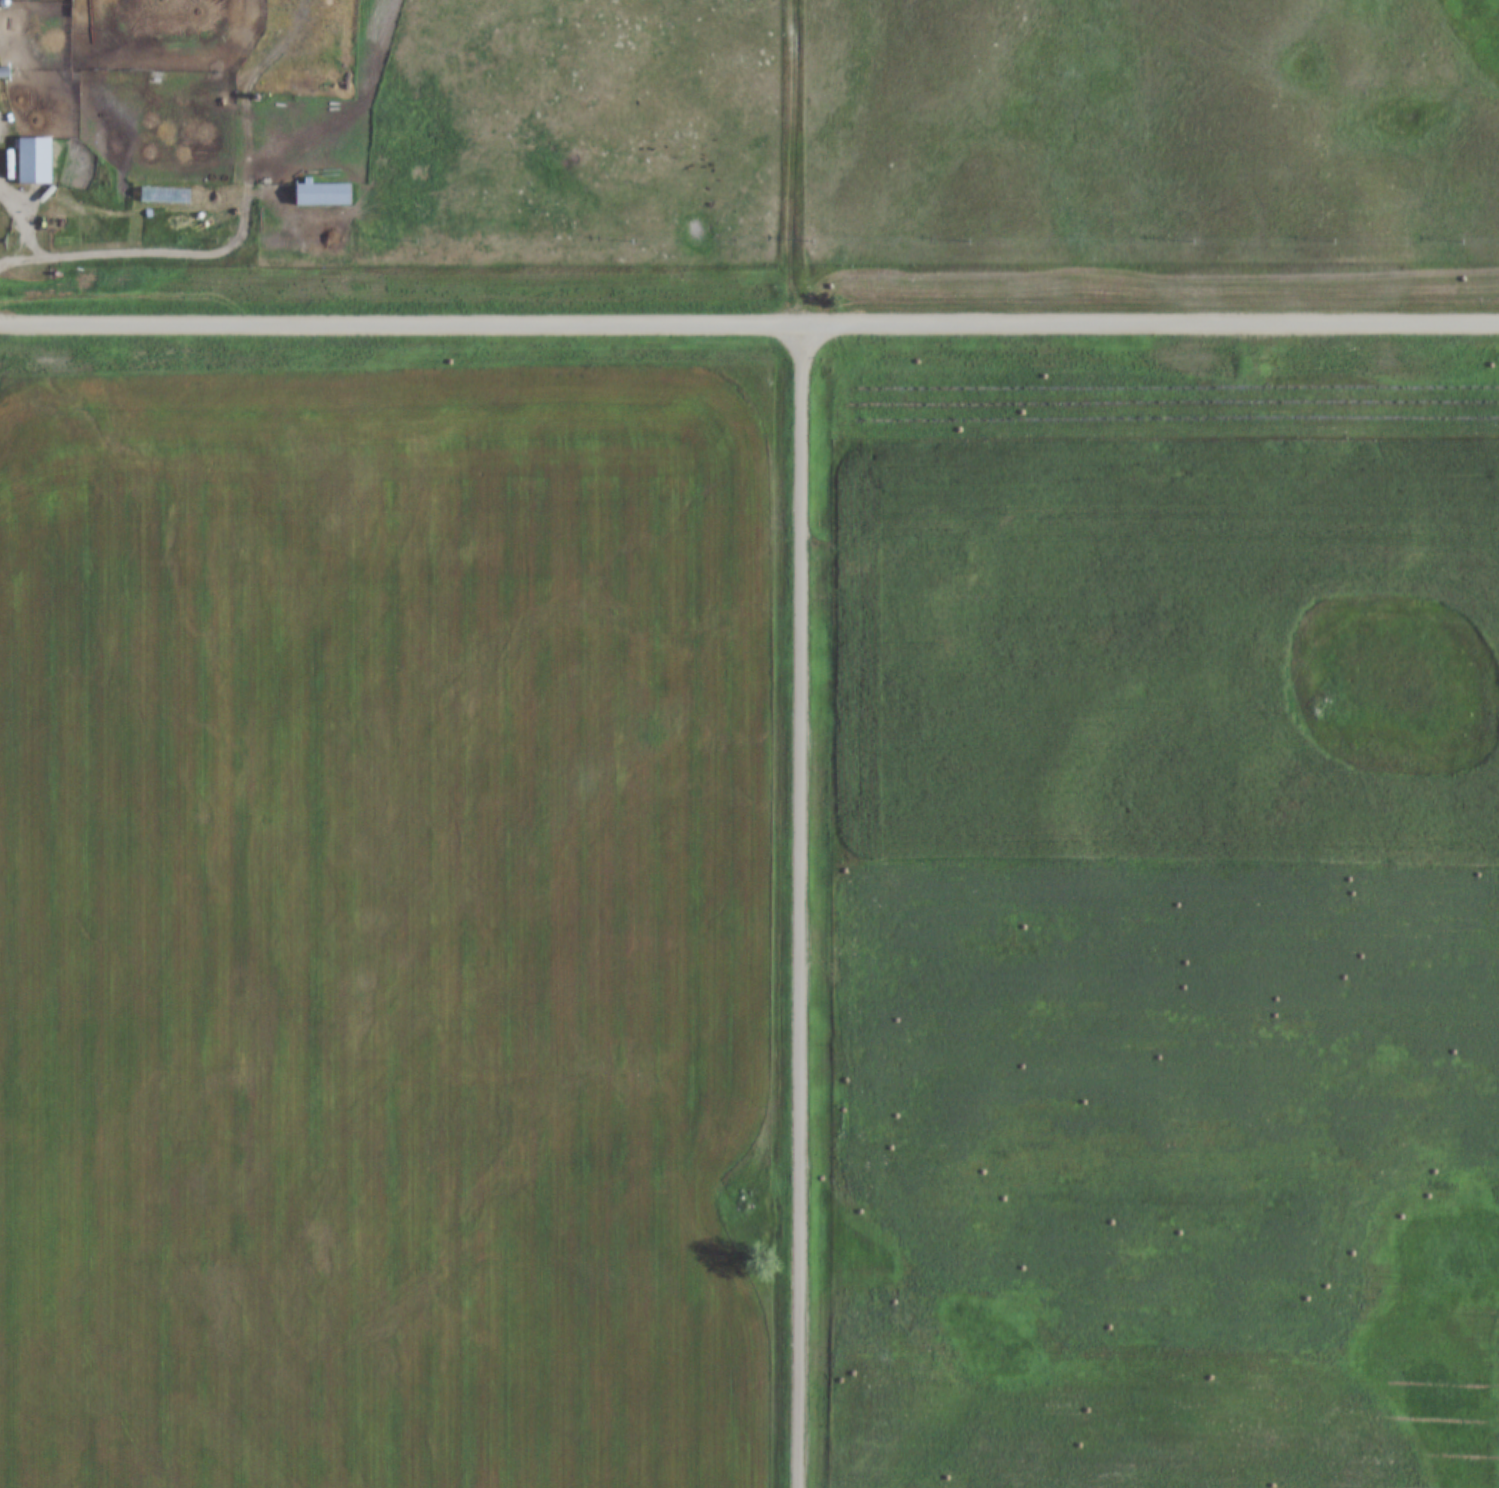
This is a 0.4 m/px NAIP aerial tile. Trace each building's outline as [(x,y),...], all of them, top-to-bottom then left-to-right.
[(51,137),(19,137),(19,183),(51,183),(51,137)] [(312,183),(312,181),(296,181),(296,205),(351,205),(351,183),(312,183)]
